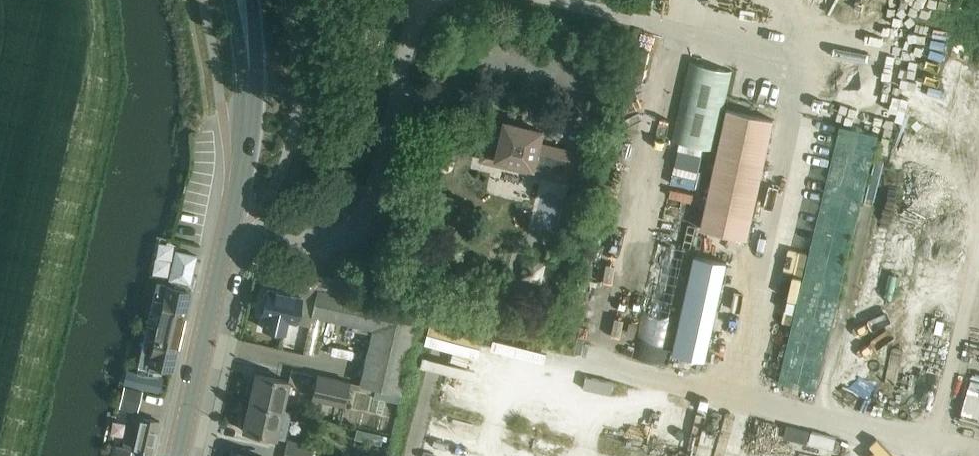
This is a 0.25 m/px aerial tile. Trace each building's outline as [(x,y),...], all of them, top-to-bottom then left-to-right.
[(729,110),(703,228),(748,238),(774,120),(729,110)] [(505,120),(502,133),(488,130),(480,161),(573,184),(581,152),(543,143),(547,130),(505,120)] [(442,157),(440,162),(440,166),(444,170),(448,170),(452,168),(454,164),(454,159),(451,156),(446,155),(442,157)] [(157,284),(138,366),(166,373),(167,368),(173,370),(191,291),(184,290),(186,283),(191,285),(198,256),(177,251),(171,280),(176,281),(175,288),(157,284)] [(525,258),(521,279),(543,284),(548,263),(525,258)] [(400,393),(418,311),(350,296),(352,283),(350,282),(352,271),(335,267),(333,279),(336,280),(333,292),(316,290),(312,316),(371,329),(359,384),(400,393)] [(266,289),(261,315),(264,316),(261,328),(283,333),(286,321),(309,326),(312,316),(316,290),(333,292),(336,280),(333,279),(304,273),(299,296),(266,289)] [(151,376),(127,371),(124,385),(148,390),(151,376)] [(254,373),(247,401),(284,410),(290,382),(254,373)] [(317,374),(311,399),(345,407),(349,388),(350,382),(317,374)] [(350,382),(349,388),(371,393),(373,387),(350,382)] [(123,387),(118,405),(133,409),(138,391),(123,387)] [(283,410),(284,410),(247,401),(240,430),(277,438),(284,440),(291,412),(283,410)] [(131,449),(153,454),(160,422),(129,415),(122,447),(115,446),(113,455),(130,455),(131,449)] [(284,452),(301,455),(312,455),(314,446),(287,440),(284,452)]
